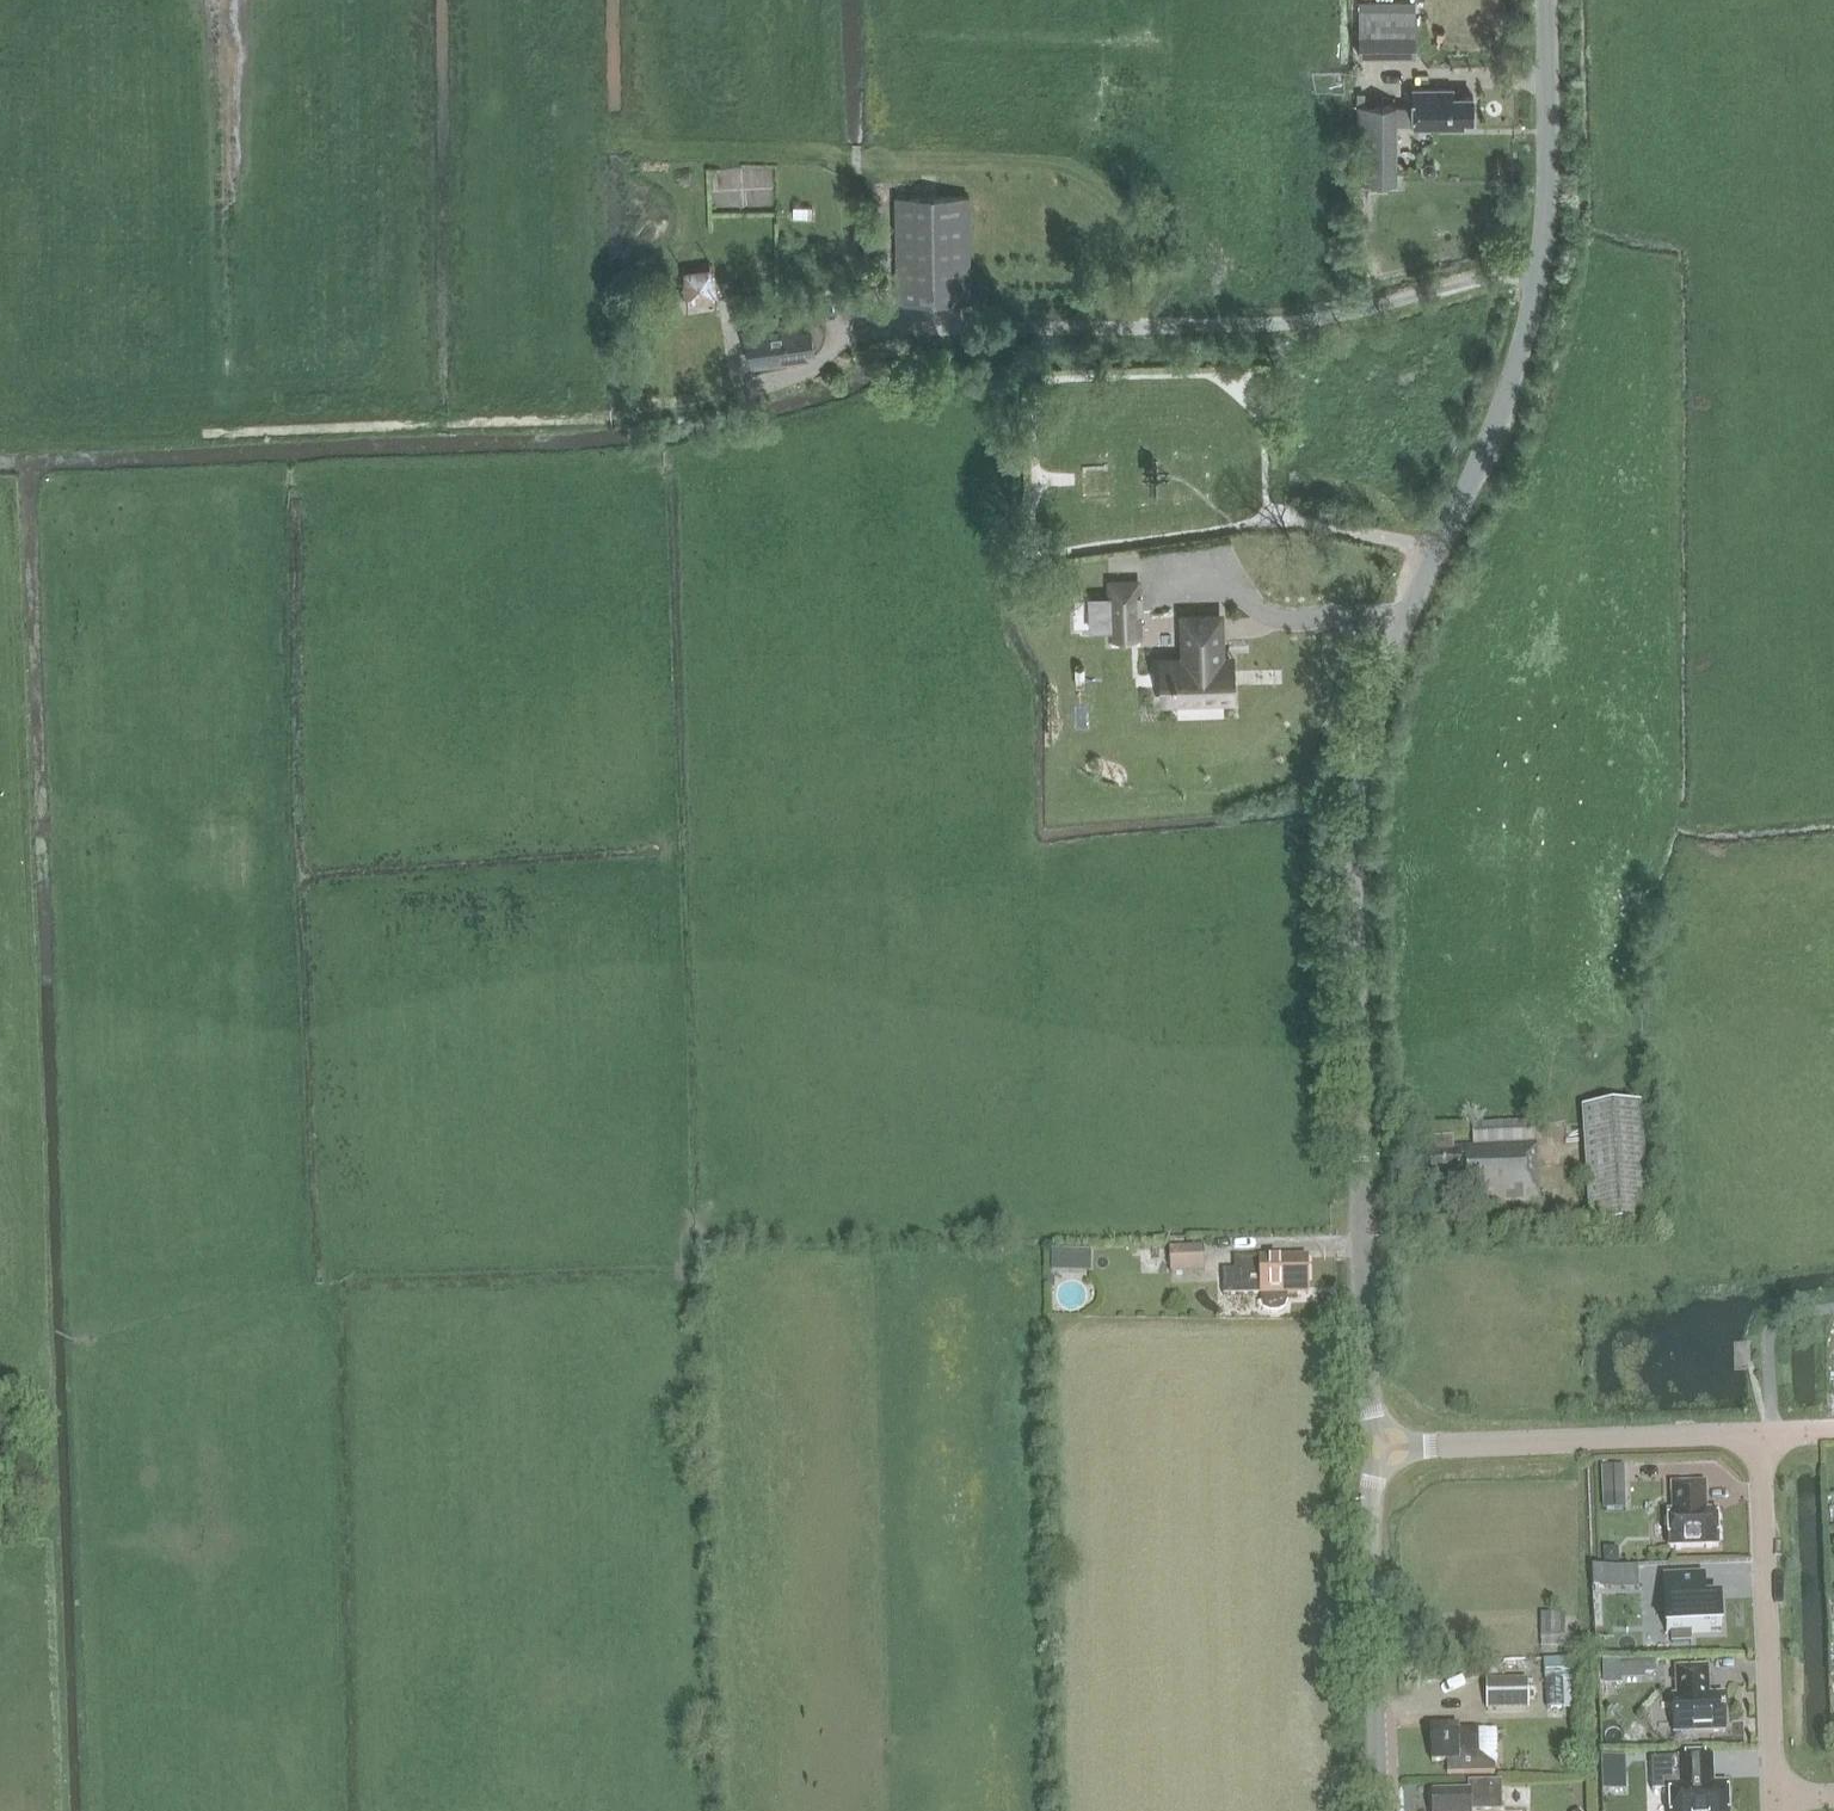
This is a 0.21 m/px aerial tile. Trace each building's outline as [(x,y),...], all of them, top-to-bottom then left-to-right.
[(1415,56),(1415,9),(1358,9),(1358,56),(1415,56)] [(1453,89),(1414,89),(1414,127),(1464,126),(1464,120),(1474,120),(1473,96),(1453,96),(1453,89)] [(1396,106),(1357,106),(1357,180),(1396,180),(1396,106)] [(971,301),(968,194),(894,196),(896,303),(971,301)] [(811,218),(811,208),(792,208),(792,218),(811,218)] [(715,293),(709,263),(674,271),(680,300),(715,293)] [(804,353),(811,352),(808,330),(801,331),(800,324),(746,332),(752,367),(805,359),(804,353)] [(1157,475),(1144,475),(1144,490),(1157,490),(1157,475)] [(1136,583),(1110,584),(1112,636),(1138,635),(1136,583)] [(1226,618),(1190,618),(1190,660),(1185,661),(1185,701),(1235,701),(1235,688),(1238,688),(1238,674),(1235,674),(1235,660),(1226,661),(1226,618)] [(1649,1226),(1641,1106),(1581,1110),(1589,1230),(1649,1226)] [(1536,1142),(1535,1121),(1471,1124),(1472,1145),(1536,1142)] [(1432,1180),(1453,1179),(1454,1200),(1476,1199),(1476,1204),(1537,1201),(1534,1144),(1453,1148),(1452,1139),(1430,1140),(1432,1180)] [(1204,1271),(1203,1246),(1169,1247),(1170,1272),(1204,1271)] [(1223,1295),(1260,1294),(1260,1301),(1263,1308),(1270,1311),(1278,1311),(1284,1308),(1287,1301),(1287,1294),(1308,1293),(1307,1257),(1238,1259),(1238,1271),(1223,1271),(1223,1295)] [(1601,1499),(1623,1499),(1622,1470),(1600,1470),(1601,1499)] [(1704,1505),(1706,1505),(1706,1485),(1671,1486),(1672,1514),(1667,1514),(1668,1549),(1718,1548),(1717,1513),(1704,1513),(1704,1505)] [(1618,1564),(1618,1549),(1602,1550),(1603,1565),(1618,1564)] [(1703,1568),(1669,1569),(1670,1591),(1664,1591),(1665,1624),(1670,1624),(1671,1634),(1689,1633),(1689,1623),(1720,1622),(1719,1589),(1703,1589),(1703,1568)] [(1566,1612),(1541,1612),(1541,1638),(1567,1638),(1566,1612)] [(1704,1698),(1704,1690),(1707,1690),(1707,1669),(1676,1670),(1677,1698),(1672,1699),(1674,1734),(1725,1733),(1724,1697),(1704,1698)] [(1545,1708),(1576,1708),(1575,1679),(1545,1680),(1545,1708)] [(1485,1681),(1486,1711),(1528,1711),(1528,1681),(1485,1681)] [(1430,1727),(1431,1761),(1446,1761),(1446,1774),(1495,1773),(1494,1765),(1478,1754),(1478,1730),(1457,1731),(1457,1727),(1430,1727)] [(1650,1760),(1651,1790),(1669,1789),(1670,1810),(1728,1810),(1727,1785),(1707,1786),(1707,1778),(1712,1778),(1711,1758),(1650,1760)] [(1500,1810),(1500,1781),(1468,1782),(1468,1790),(1431,1790),(1431,1810),(1470,1810),(1500,1810)]
